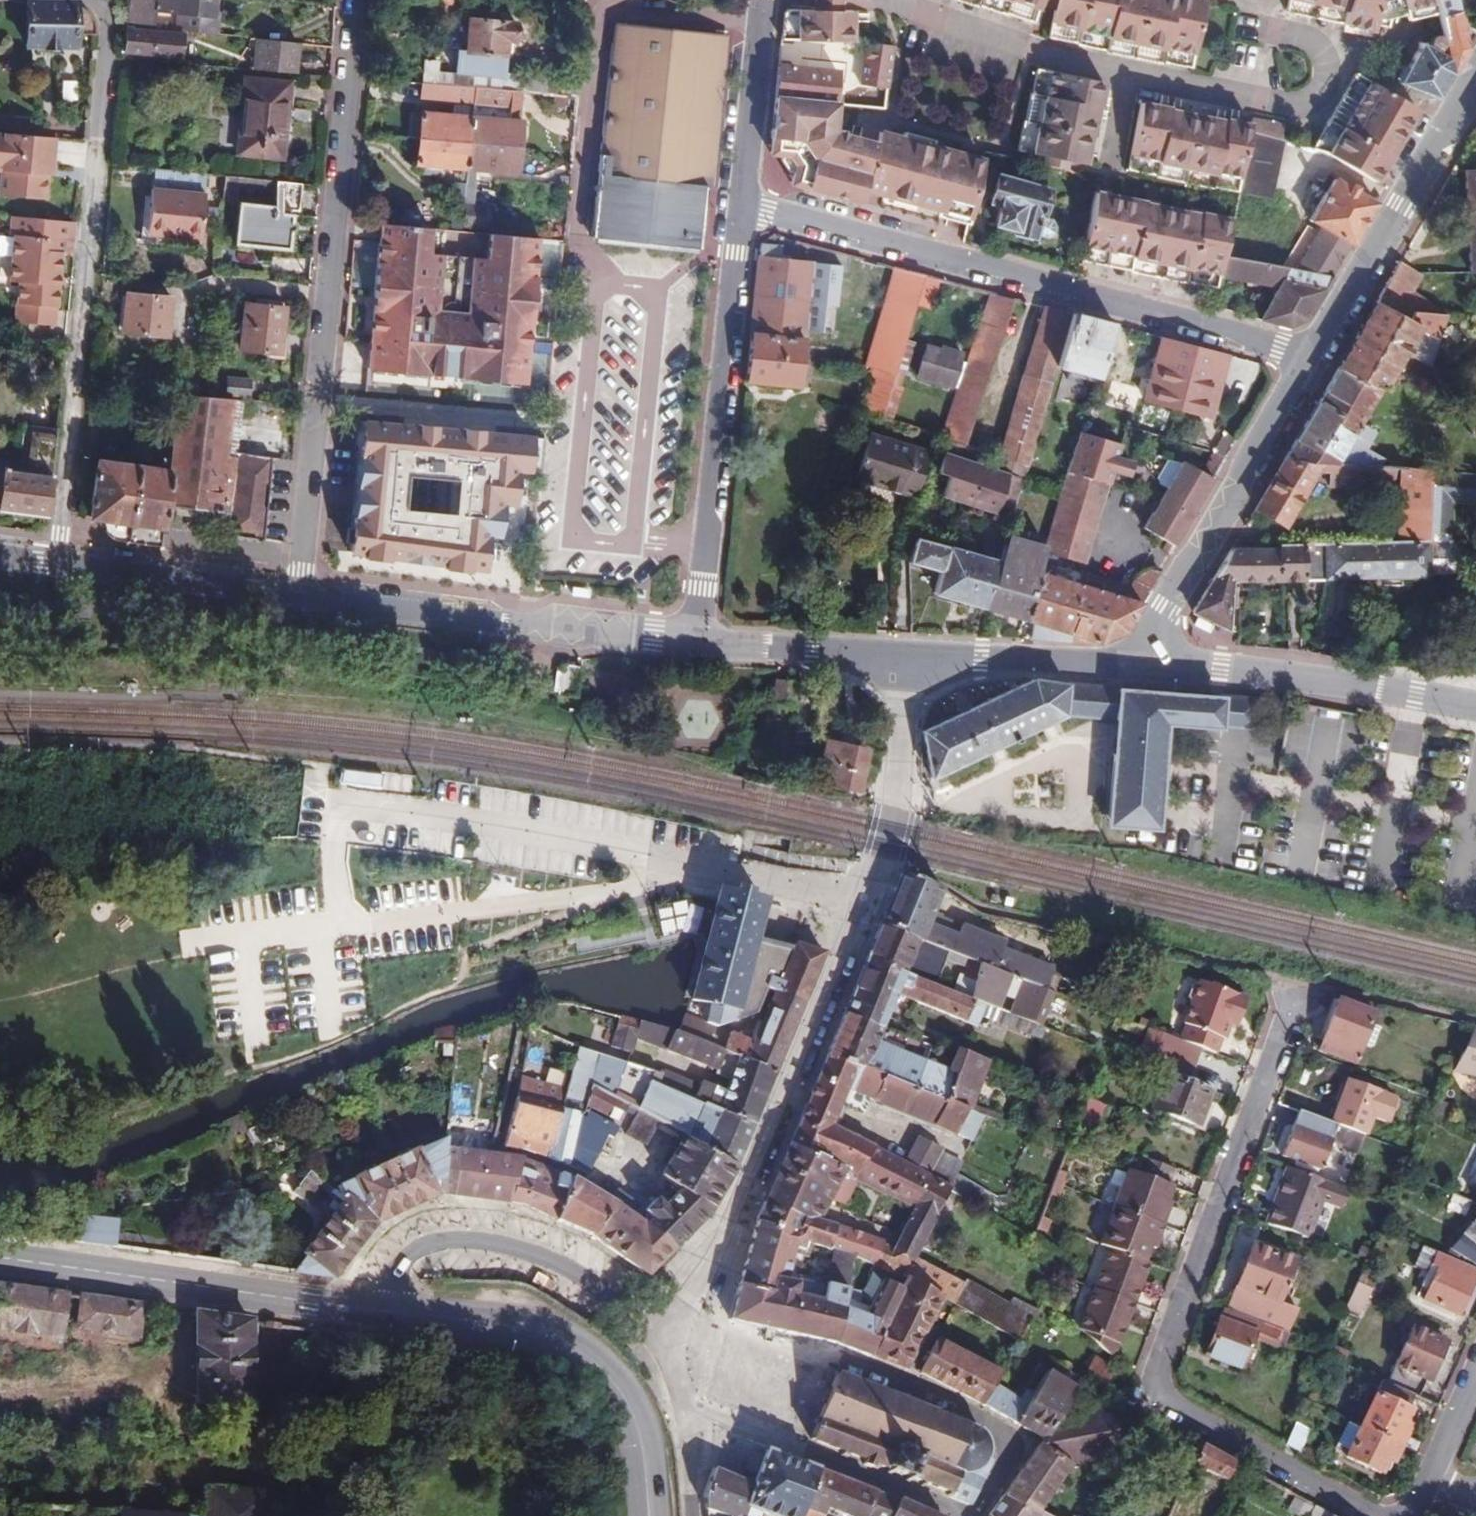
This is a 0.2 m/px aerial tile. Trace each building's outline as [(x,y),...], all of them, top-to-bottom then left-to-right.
[(219,37),(221,22),(215,21),(216,3),(183,0),(162,0),(160,16),(181,18),(180,33),(219,37)] [(443,9),(455,10),(455,0),(443,0),(443,9)] [(813,14),(838,15),(839,0),(814,0),(813,14)] [(952,2),(979,9),(982,0),(953,0),(952,2)] [(979,9),(1007,18),(1011,3),(1000,0),(982,0),(979,9)] [(1040,12),(1041,7),(1044,0),(1013,0),(1011,3),(1040,12)] [(1041,7),(1055,13),(1058,0),(1044,0),(1041,7)] [(1055,13),(1053,26),(1082,31),(1088,0),(1058,0),(1055,13)] [(1082,31),(1082,33),(1111,38),(1118,0),(1088,0),(1082,31)] [(1111,38),(1111,39),(1138,44),(1147,0),(1118,0),(1111,38)] [(1138,44),(1168,50),(1168,49),(1177,0),(1147,0),(1138,44)] [(1196,55),(1206,0),(1177,0),(1168,49),(1196,55)] [(1287,14),(1343,26),(1349,0),(1290,0),(1287,14)] [(1343,26),(1373,32),(1380,0),(1349,0),(1343,26)] [(1438,0),(1404,0),(1408,18),(1441,10),(1438,0)] [(1441,10),(1443,17),(1454,62),(1457,75),(1473,48),(1461,0),(1438,0),(1441,10)] [(1011,3),(1007,18),(1035,26),(1040,12),(1011,3)] [(70,4),(27,4),(31,49),(77,48),(77,37),(96,37),(88,16),(70,4)] [(1441,10),(1408,18),(1410,25),(1443,17),(1441,10)] [(421,66),(419,84),(425,85),(477,89),(511,92),(525,93),(580,98),(580,90),(549,87),(550,72),(531,70),(523,75),(503,73),(503,59),(513,59),(516,26),(483,23),(483,14),(471,13),(469,22),(452,21),(449,53),(459,54),(458,77),(436,74),(436,67),(421,66)] [(813,14),(785,13),(783,40),(851,44),(853,16),(838,15),(813,14)] [(717,30),(623,20),(622,32),(614,40),(594,238),(597,238),(598,229),(653,235),(652,244),(686,247),(702,249),(703,242),(696,232),(697,226),(704,227),(709,185),(700,184),(701,175),(709,176),(711,165),(719,157),(728,62),(723,52),(714,51),(717,30)] [(623,20),(600,24),(614,40),(622,32),(623,20)] [(1082,31),(1053,26),(1050,40),(1080,46),(1082,33),(1082,31)] [(1373,32),(1343,26),(1341,33),(1371,40),(1373,32)] [(731,31),(717,30),(714,51),(723,52),(728,62),(731,31)] [(1082,33),(1080,46),(1079,48),(1108,53),(1111,39),(1111,38),(1082,33)] [(169,60),(170,37),(135,34),(133,56),(169,60)] [(1111,39),(1108,53),(1108,55),(1135,61),(1138,44),(1111,39)] [(1138,44),(1135,61),(1164,66),(1165,64),(1168,50),(1138,44)] [(798,67),(780,66),(777,98),(835,105),(882,110),(888,46),(868,45),(867,48),(862,93),(837,91),(838,72),(805,68),(805,64),(799,64),(798,67)] [(1457,75),(1454,62),(1424,46),(1404,87),(1430,96),(1442,101),(1457,75)] [(311,52),(255,47),(253,62),(296,66),(296,71),(309,72),(311,52)] [(1168,50),(1165,64),(1194,69),(1196,55),(1168,49),(1168,50)] [(918,51),(898,84),(920,98),(929,82),(945,91),(955,74),(918,51)] [(1038,74),(1034,96),(1101,109),(1105,86),(1038,74)] [(1412,126),(1421,110),(1359,74),(1314,150),(1330,154),(1378,182),(1405,138),(1412,126)] [(289,87),(246,83),(239,157),(282,161),(289,87)] [(477,89),(425,85),(423,103),(449,105),(450,98),(476,100),(477,89)] [(476,100),(474,121),(472,147),(520,151),(522,125),(513,124),(513,108),(510,108),(511,92),(477,89),(476,100)] [(522,125),(525,93),(511,92),(510,108),(513,108),(513,124),(522,125)] [(1101,109),(1034,96),(1028,126),(1092,137),(1095,138),(1101,109)] [(885,199),(971,222),(984,162),(934,149),(902,141),(864,130),(861,142),(846,138),(842,134),(835,135),(835,105),(777,98),(772,142),(785,160),(791,160),(797,166),(796,175),(809,191),(862,205),(865,194),(867,188),(886,192),(885,199)] [(1131,173),(1158,178),(1172,113),(1172,110),(1144,106),(1131,173)] [(1187,186),(1201,118),(1172,113),(1158,178),(1158,181),(1187,186)] [(413,116),(411,142),(421,143),(472,147),(474,121),(413,116)] [(1215,189),(1228,123),(1201,118),(1187,186),(1215,191),(1215,189)] [(1256,136),(1282,142),(1286,126),(1254,121),(1253,125),(1229,121),(1228,123),(1215,189),(1243,194),(1256,136)] [(1092,137),(1028,126),(1025,126),(1021,154),(1048,159),(1072,163),(1087,166),(1092,137)] [(904,134),(902,141),(934,149),(936,143),(904,134)] [(0,138),(0,174),(2,174),(0,191),(0,198),(46,203),(47,179),(46,176),(46,168),(52,168),(55,141),(0,138)] [(772,142),(771,157),(785,160),(772,142)] [(472,147),(421,143),(420,168),(428,168),(429,173),(444,174),(443,170),(470,172),(472,147)] [(518,176),(520,151),(472,147),(470,172),(518,176)] [(709,185),(716,186),(719,157),(711,165),(709,176),(701,175),(700,184),(709,185)] [(1046,167),(1069,171),(1072,163),(1048,159),(1046,167)] [(208,177),(158,172),(154,203),(151,233),(201,239),(208,177)] [(1462,173),(1463,272),(1475,272),(1475,172),(1462,173)] [(795,179),(792,186),(809,191),(796,175),(795,179)] [(1042,216),(1048,191),(999,178),(993,205),(1000,207),(997,225),(1014,230),(1013,233),(1019,233),(1019,237),(1030,241),(1032,236),(1050,240),(1054,236),(1057,223),(1055,220),(1042,216)] [(238,193),(275,196),(277,184),(223,179),(221,204),(237,205),(238,193)] [(1307,271),(1337,277),(1355,246),(1373,216),(1379,206),(1339,181),(1314,221),(1327,229),(1307,271)] [(300,220),(303,187),(277,184),(275,196),(274,211),(240,208),(236,247),(289,253),(293,220),(300,220)] [(865,194),(885,199),(886,192),(867,188),(865,194)] [(1099,195),(1113,197),(1114,191),(1100,189),(1099,195)] [(1099,195),(1088,249),(1113,254),(1123,199),(1113,197),(1099,195)] [(1138,258),(1147,207),(1148,203),(1123,199),(1113,254),(1138,258)] [(151,233),(154,203),(148,202),(144,247),(201,252),(201,239),(151,233)] [(1137,261),(1165,266),(1176,212),(1147,207),(1138,258),(1137,261)] [(492,233),(493,210),(469,209),(468,230),(492,233)] [(1165,266),(1193,271),(1204,218),(1176,212),(1165,266)] [(1224,276),(1229,257),(1237,221),(1204,215),(1204,218),(1193,271),(1224,276)] [(74,225),(12,222),(11,241),(17,242),(13,286),(21,287),(20,328),(59,329),(63,255),(72,255),(74,225)] [(433,230),(383,226),(370,370),(528,385),(542,240),(492,236),(433,230)] [(598,229),(597,238),(652,244),(653,235),(598,229)] [(809,303),(837,306),(841,266),(842,256),(786,241),(784,253),(783,263),(812,267),(809,303)] [(1088,249),(1086,264),(1110,268),(1113,254),(1088,249)] [(761,250),(748,383),(801,388),(806,327),(835,329),(837,306),(809,303),(812,267),(783,263),(784,253),(761,250)] [(1110,268),(1135,273),(1137,261),(1138,258),(1113,254),(1110,268)] [(842,256),(841,266),(848,267),(849,258),(842,256)] [(1311,320),(1337,277),(1307,271),(1229,257),(1224,276),(1221,290),(1242,294),(1243,286),(1269,291),(1263,324),(1290,330),(1311,320)] [(1134,276),(1162,281),(1165,266),(1137,261),(1135,273),(1134,276)] [(1425,274),(1403,263),(1397,273),(1379,303),(1414,324),(1416,315),(1450,318),(1416,292),(1425,274)] [(1190,286),(1190,284),(1193,271),(1165,266),(1162,281),(1190,286)] [(907,273),(897,270),(871,365),(878,367),(899,373),(915,315),(897,310),(907,273)] [(1190,284),(1221,290),(1224,276),(1193,271),(1190,284)] [(926,278),(907,273),(897,310),(915,315),(926,278)] [(1015,301),(996,296),(949,443),(969,450),(1015,301)] [(170,342),(173,304),(132,300),(128,339),(170,342)] [(1414,324),(1379,303),(1370,319),(1360,335),(1350,352),(1340,368),(1368,385),(1383,385),(1388,377),(1391,377),(1405,355),(1431,366),(1440,348),(1450,318),(1416,315),(1414,324)] [(245,308),(241,351),(282,355),(284,336),(287,312),(245,308)] [(1072,316),(1046,309),(1006,462),(1031,471),(1058,368),(1072,316)] [(1100,379),(1114,327),(1072,316),(1058,368),(1100,379)] [(284,336),(282,355),(289,356),(292,337),(284,336)] [(941,348),(925,343),(915,377),(954,389),(963,350),(942,345),(941,348)] [(282,355),(241,351),(240,359),(282,363),(282,355)] [(899,373),(878,367),(874,379),(895,385),(899,373)] [(1181,412),(1190,377),(1156,368),(1147,403),(1181,412)] [(1368,385),(1340,368),(1287,459),(1322,463),(1332,464),(1336,465),(1345,450),(1375,399),(1379,392),(1368,385)] [(234,397),(245,398),(257,399),(258,378),(228,375),(226,396),(234,397)] [(1222,384),(1190,377),(1181,412),(1213,420),(1222,384)] [(874,379),(865,416),(885,422),(895,385),(874,379)] [(1399,386),(1383,385),(1368,385),(1379,392),(1375,399),(1397,401),(1399,386)] [(226,396),(217,395),(180,391),(172,459),(171,465),(170,472),(166,505),(212,511),(212,518),(215,522),(220,526),(228,529),(229,535),(266,541),(274,455),(240,451),(238,456),(228,454),(234,397),(226,396)] [(278,418),(279,401),(257,399),(245,398),(244,414),(278,418)] [(517,488),(519,472),(528,473),(532,436),(411,424),(360,418),(346,555),(365,557),(468,568),(487,570),(491,538),(499,539),(503,504),(515,505),(517,488)] [(1413,433),(1414,426),(1394,423),(1393,430),(1413,433)] [(1218,457),(1227,462),(1240,440),(1231,434),(1218,457)] [(1083,438),(1069,491),(1054,546),(1051,557),(1088,569),(1123,449),(1083,438)] [(858,486),(918,502),(929,458),(868,442),(858,486)] [(1366,454),(1345,450),(1336,465),(1364,468),(1366,454)] [(1366,452),(1366,454),(1364,468),(1373,469),(1392,471),(1403,473),(1411,474),(1412,457),(1366,452)] [(1164,553),(1172,558),(1188,530),(1227,462),(1218,457),(1207,476),(1186,465),(1147,530),(1169,544),(1164,553)] [(1287,459),(1257,510),(1284,524),(1322,463),(1287,459)] [(1016,523),(1027,484),(945,461),(941,482),(952,484),(947,505),(1016,523)] [(129,521),(163,526),(166,505),(170,472),(98,462),(93,516),(104,518),(129,521)] [(1336,465),(1332,464),(1330,485),(1371,490),(1373,469),(1364,468),(1336,465)] [(1392,471),(1373,469),(1371,490),(1390,492),(1392,471)] [(1435,477),(1411,474),(1403,473),(1402,514),(1435,514),(1435,477)] [(6,476),(1,517),(49,523),(56,482),(6,476)] [(455,481),(408,477),(404,510),(452,515),(455,481)] [(840,500),(836,511),(846,514),(849,502),(844,501),(840,500)] [(551,518),(552,505),(545,504),(544,518),(551,518)] [(1434,547),(1435,514),(1402,514),(1401,547),(1434,547)] [(114,540),(126,541),(129,521),(104,518),(103,525),(108,533),(114,540)] [(126,541),(160,546),(163,526),(129,521),(126,541)] [(988,613),(1032,626),(1044,580),(1051,557),(1054,546),(1034,540),(1025,573),(1004,567),(988,613)] [(939,598),(988,613),(1004,567),(922,542),(914,568),(946,578),(939,598)] [(1401,547),(1285,548),(1285,584),(1433,585),(1434,574),(1450,574),(1449,559),(1434,559),(1434,547),(1401,547)] [(1281,550),(1233,550),(1215,579),(1233,581),(1285,584),(1285,548),(1282,548),(1281,550)] [(1136,583),(1153,591),(1162,575),(1153,571),(1138,580),(1136,583)] [(1233,581),(1215,579),(1212,584),(1197,610),(1199,611),(1246,635),(1245,622),(1232,617),(1232,609),(1237,610),(1238,593),(1233,593),(1233,589),(1233,585),(1233,581)] [(1040,628),(1034,645),(1101,649),(1114,642),(1128,635),(1130,632),(1153,591),(1136,583),(1135,585),(1131,593),(1125,602),(1080,590),(1044,580),(1032,626),(1040,628)] [(554,696),(573,699),(577,669),(558,666),(554,696)] [(1035,683),(926,734),(935,782),(1066,720),(1067,716),(1119,720),(1121,689),(1035,683)] [(792,699),(792,686),(778,686),(779,699),(792,699)] [(1224,697),(1121,689),(1119,722),(1124,722),(1122,758),(1168,760),(1170,724),(1224,727),(1224,697)] [(1254,700),(1224,697),(1224,727),(1254,728),(1254,700)] [(872,755),(832,747),(825,781),(865,789),(872,755)] [(1168,760),(1122,758),(1121,776),(1168,778),(1168,760)] [(1165,830),(1168,778),(1121,776),(1119,828),(1165,830)] [(371,831),(363,830),(359,831),(358,833),(357,835),(358,838),(359,840),(362,841),(370,842),(373,841),(375,839),(376,837),(376,834),(374,832),(371,831)] [(944,897),(904,880),(896,900),(888,920),(884,930),(958,958),(971,963),(995,972),(1051,993),(1057,971),(1005,952),(1006,947),(934,920),(944,897)] [(829,952),(801,942),(801,943),(796,942),(793,950),(784,947),(758,940),(760,927),(765,904),(766,902),(724,893),(712,939),(709,953),(696,998),(713,1003),(709,1023),(726,1031),(762,1018),(773,993),(780,996),(807,1007),(824,966),(829,952)] [(958,958),(884,930),(881,936),(877,946),(870,963),(975,1003),(988,1008),(995,972),(971,963),(964,979),(953,974),(958,958)] [(975,1003),(870,963),(866,973),(853,1002),(849,1012),(886,1026),(898,999),(967,1025),(975,1003)] [(1206,1052),(1218,1057),(1224,1041),(1226,1041),(1236,1015),(1242,1017),(1248,1001),(1202,984),(1193,989),(1189,1000),(1192,1006),(1185,1025),(1188,1026),(1181,1042),(1206,1052)] [(789,1051),(807,1007),(780,996),(759,1047),(726,1031),(709,1023),(690,1014),(683,1030),(781,1072),(789,1051)] [(834,1049),(829,1061),(948,1106),(957,1079),(878,1049),(880,1041),(883,1041),(886,1037),(882,1036),(886,1026),(849,1012),(844,1024),(834,1049)] [(1357,1066),(1362,1054),(1369,1037),(1373,1026),(1337,1013),(1323,1052),(1357,1066)] [(900,1020),(895,1029),(960,1053),(963,1044),(900,1020)] [(642,1055),(648,1025),(626,1022),(621,1050),(642,1055)] [(1474,1028),(1456,1068),(1475,1072),(1475,1029),(1474,1028)] [(770,1100),(781,1072),(683,1030),(675,1049),(723,1070),(727,1064),(741,1069),(729,1099),(717,1095),(719,1091),(675,1072),(672,1074),(667,1091),(686,1099),(705,1107),(758,1128),(770,1100)] [(1206,1052),(1181,1042),(1149,1030),(1137,1064),(1169,1076),(1193,1085),(1206,1052)] [(447,1049),(466,1050),(468,1036),(448,1038),(447,1049)] [(1369,1037),(1362,1054),(1372,1056),(1377,1041),(1369,1037)] [(800,1130),(793,1147),(855,1182),(875,1156),(839,1139),(831,1135),(845,1096),(854,1100),(941,1133),(940,1138),(956,1143),(968,1113),(948,1106),(829,1061),(822,1078),(800,1130)] [(681,1113),(686,1099),(667,1091),(672,1074),(647,1069),(635,1088),(676,1109),(678,1111),(681,1113)] [(1201,1130),(1215,1093),(1193,1085),(1169,1076),(1155,1114),(1201,1130)] [(1351,1084),(1334,1126),(1338,1127),(1359,1135),(1368,1139),(1383,1095),(1351,1084)] [(601,1094),(593,1111),(625,1129),(627,1125),(636,1110),(601,1094)] [(839,1139),(854,1100),(845,1096),(831,1135),(839,1139)] [(1105,1120),(1108,1104),(1085,1098),(1081,1114),(1105,1120)] [(699,1124),(705,1107),(686,1099),(681,1113),(699,1124)] [(750,1149),(758,1128),(705,1107),(699,1124),(692,1142),(742,1169),(750,1149)] [(589,1120),(566,1117),(520,1108),(504,1156),(524,1159),(589,1180),(601,1158),(613,1136),(599,1127),(589,1120)] [(644,1115),(636,1110),(627,1125),(636,1130),(644,1115)] [(1334,1126),(1303,1114),(1288,1156),(1309,1165),(1308,1171),(1320,1174),(1333,1141),(1338,1127),(1334,1126)] [(592,1115),(589,1120),(599,1127),(602,1120),(592,1115)] [(665,1127),(644,1115),(636,1130),(638,1132),(640,1129),(657,1140),(665,1127)] [(233,1142),(253,1133),(246,1117),(225,1127),(233,1142)] [(1338,1127),(1333,1141),(1355,1149),(1359,1135),(1338,1127)] [(717,1209),(742,1169),(692,1142),(688,1139),(669,1174),(663,1184),(680,1196),(713,1217),(717,1209)] [(444,1200),(457,1202),(466,1160),(452,1157),(454,1140),(340,1194),(339,1195),(380,1229),(412,1214),(444,1200)] [(485,1206),(513,1210),(522,1170),(489,1164),(474,1160),(476,1143),(454,1140),(452,1157),(466,1160),(457,1202),(485,1206)] [(929,1182),(935,1170),(942,1154),(917,1142),(908,1158),(897,1153),(891,1164),(929,1182)] [(776,1188),(760,1227),(796,1240),(803,1219),(822,1225),(837,1190),(848,1195),(853,1194),(857,1183),(855,1182),(793,1147),(792,1148),(776,1188)] [(1087,1236),(1097,1205),(1110,1166),(1071,1152),(1045,1221),(1087,1236)] [(855,1182),(857,1183),(913,1215),(902,1242),(921,1250),(933,1256),(938,1242),(929,1236),(952,1193),(942,1188),(929,1182),(891,1164),(875,1156),(855,1182)] [(1169,1231),(1182,1193),(1110,1166),(1097,1205),(1169,1231)] [(541,1219),(558,1227),(568,1198),(554,1194),(558,1181),(522,1170),(513,1210),(524,1212),(541,1219)] [(929,1182),(942,1188),(948,1177),(935,1170),(929,1182)] [(1350,1192),(1292,1170),(1270,1228),(1309,1242),(1324,1202),(1343,1209),(1350,1192)] [(558,1227),(593,1242),(614,1211),(606,1206),(572,1186),(558,1181),(554,1194),(568,1198),(558,1227)] [(614,1211),(645,1232),(652,1225),(644,1218),(646,1216),(614,1194),(606,1206),(614,1211)] [(358,1256),(380,1229),(339,1195),(334,1202),(343,1209),(304,1259),(309,1264),(297,1279),(336,1284),(358,1256)] [(706,1224),(713,1217),(680,1196),(674,1203),(663,1215),(654,1208),(646,1216),(644,1218),(652,1225),(645,1232),(674,1253),(685,1243),(706,1224)] [(668,1259),(674,1253),(645,1232),(614,1211),(593,1242),(649,1280),(668,1259)] [(745,1283),(776,1288),(786,1289),(787,1286),(802,1243),(831,1254),(838,1230),(822,1225),(803,1219),(796,1240),(760,1227),(753,1255),(745,1283)] [(1053,1319),(1086,1337),(1131,1252),(1087,1236),(1045,1221),(1037,1242),(1082,1263),(1053,1315),(1053,1319)] [(1451,1254),(1462,1259),(1465,1255),(1475,1263),(1475,1223),(1451,1254)] [(84,1224),(81,1248),(118,1253),(121,1229),(84,1224)] [(913,1284),(945,1303),(956,1308),(964,1289),(914,1265),(896,1256),(885,1251),(881,1244),(838,1230),(831,1254),(847,1260),(860,1265),(913,1284)] [(921,1250),(902,1242),(896,1256),(914,1265),(921,1250)] [(1237,1290),(1228,1313),(1284,1334),(1290,1336),(1294,1327),(1274,1319),(1274,1318),(1263,1313),(1268,1302),(1279,1306),(1295,1264),(1256,1249),(1240,1291),(1237,1290)] [(1383,1253),(1376,1250),(1369,1264),(1368,1266),(1375,1269),(1383,1253)] [(1448,1258),(1428,1303),(1462,1317),(1475,1285),(1475,1270),(1448,1258)] [(838,1296),(851,1300),(860,1265),(847,1260),(838,1296)] [(745,1283),(742,1292),(773,1298),(776,1288),(745,1283)] [(956,1308),(1023,1346),(1038,1319),(968,1283),(964,1289),(956,1308)] [(874,1360),(910,1372),(945,1303),(913,1284),(908,1294),(874,1360)] [(824,1346),(839,1349),(849,1311),(851,1300),(838,1296),(826,1293),(823,1307),(797,1302),(800,1290),(787,1286),(786,1289),(776,1288),(773,1298),(742,1292),(733,1326),(824,1346)] [(839,1349),(874,1360),(908,1294),(888,1286),(870,1323),(853,1318),(854,1312),(849,1311),(839,1349)] [(1375,1293),(1359,1287),(1354,1298),(1369,1305),(1375,1293)] [(1228,1313),(1225,1312),(1206,1358),(1242,1371),(1254,1343),(1277,1352),(1284,1334),(1228,1313)] [(70,1325),(0,1313),(0,1351),(67,1362),(70,1325)] [(1403,1352),(1389,1387),(1413,1397),(1418,1399),(1426,1380),(1433,1383),(1454,1334),(1419,1318),(1406,1345),(1401,1344),(1399,1350),(1403,1352)] [(166,1351),(169,1341),(92,1326),(90,1352),(152,1361),(152,1350),(166,1351)] [(1284,1334),(1277,1352),(1285,1355),(1292,1337),(1290,1336),(1284,1334)] [(259,1434),(262,1355),(204,1345),(202,1432),(259,1434)] [(958,1395),(986,1411),(998,1390),(1003,1380),(944,1350),(930,1379),(958,1395)] [(346,1397),(349,1371),(301,1363),(296,1373),(301,1376),(346,1397)] [(1099,1363),(1086,1383),(1106,1394),(1118,1374),(1099,1363)] [(866,1385),(837,1374),(836,1371),(831,1372),(833,1376),(825,1394),(817,1413),(811,1415),(814,1422),(807,1437),(840,1450),(838,1453),(845,1456),(845,1454),(861,1459),(860,1463),(873,1468),(875,1465),(883,1469),(883,1472),(888,1473),(890,1472),(902,1477),(903,1480),(905,1482),(909,1479),(917,1483),(917,1486),(920,1487),(922,1484),(944,1494),(943,1497),(965,1506),(988,1458),(984,1455),(984,1448),(982,1440),(974,1430),(975,1426),(972,1424),(970,1428),(942,1417),(944,1413),(941,1411),(939,1416),(927,1411),(928,1406),(925,1405),(923,1409),(901,1400),(902,1395),(897,1393),(895,1398),(871,1387),(872,1384),(868,1382),(866,1385)] [(1025,1432),(1046,1443),(1064,1416),(1079,1394),(1049,1377),(1036,1400),(1029,1396),(1023,1405),(998,1390),(986,1411),(1025,1432)] [(1362,1430),(1402,1448),(1410,1430),(1406,1427),(1413,1413),(1407,1410),(1413,1397),(1389,1387),(1383,1400),(1377,1397),(1362,1430)] [(1096,1436),(1074,1470),(1105,1462),(1117,1442),(1114,1424),(1096,1412),(1069,1419),(1096,1436)] [(1064,1416),(1046,1443),(1045,1446),(1043,1448),(1074,1470),(1096,1436),(1069,1419),(1064,1416)] [(1362,1430),(1351,1425),(1339,1452),(1350,1458),(1362,1430)] [(1297,1427),(1288,1448),(1301,1454),(1310,1433),(1297,1427)] [(1393,1470),(1402,1448),(1362,1430),(1350,1458),(1348,1463),(1382,1479),(1387,1467),(1393,1470)] [(1074,1470),(1043,1448),(1025,1473),(1007,1498),(1044,1515),(1074,1470)] [(1235,1465),(1205,1448),(1197,1465),(1227,1480),(1235,1465)] [(755,1490),(747,1515),(758,1515),(759,1515),(760,1515),(811,1515),(807,1514),(821,1476),(769,1456),(755,1490)] [(755,1490),(717,1475),(707,1498),(709,1515),(712,1515),(747,1515),(755,1490)] [(821,1476),(807,1514),(811,1515),(829,1515),(829,1514),(834,1515),(869,1515),(878,1497),(821,1476)] [(908,1507),(878,1497),(869,1515),(927,1515),(908,1507)] [(1007,1498),(994,1515),(1044,1515),(1007,1498)]
